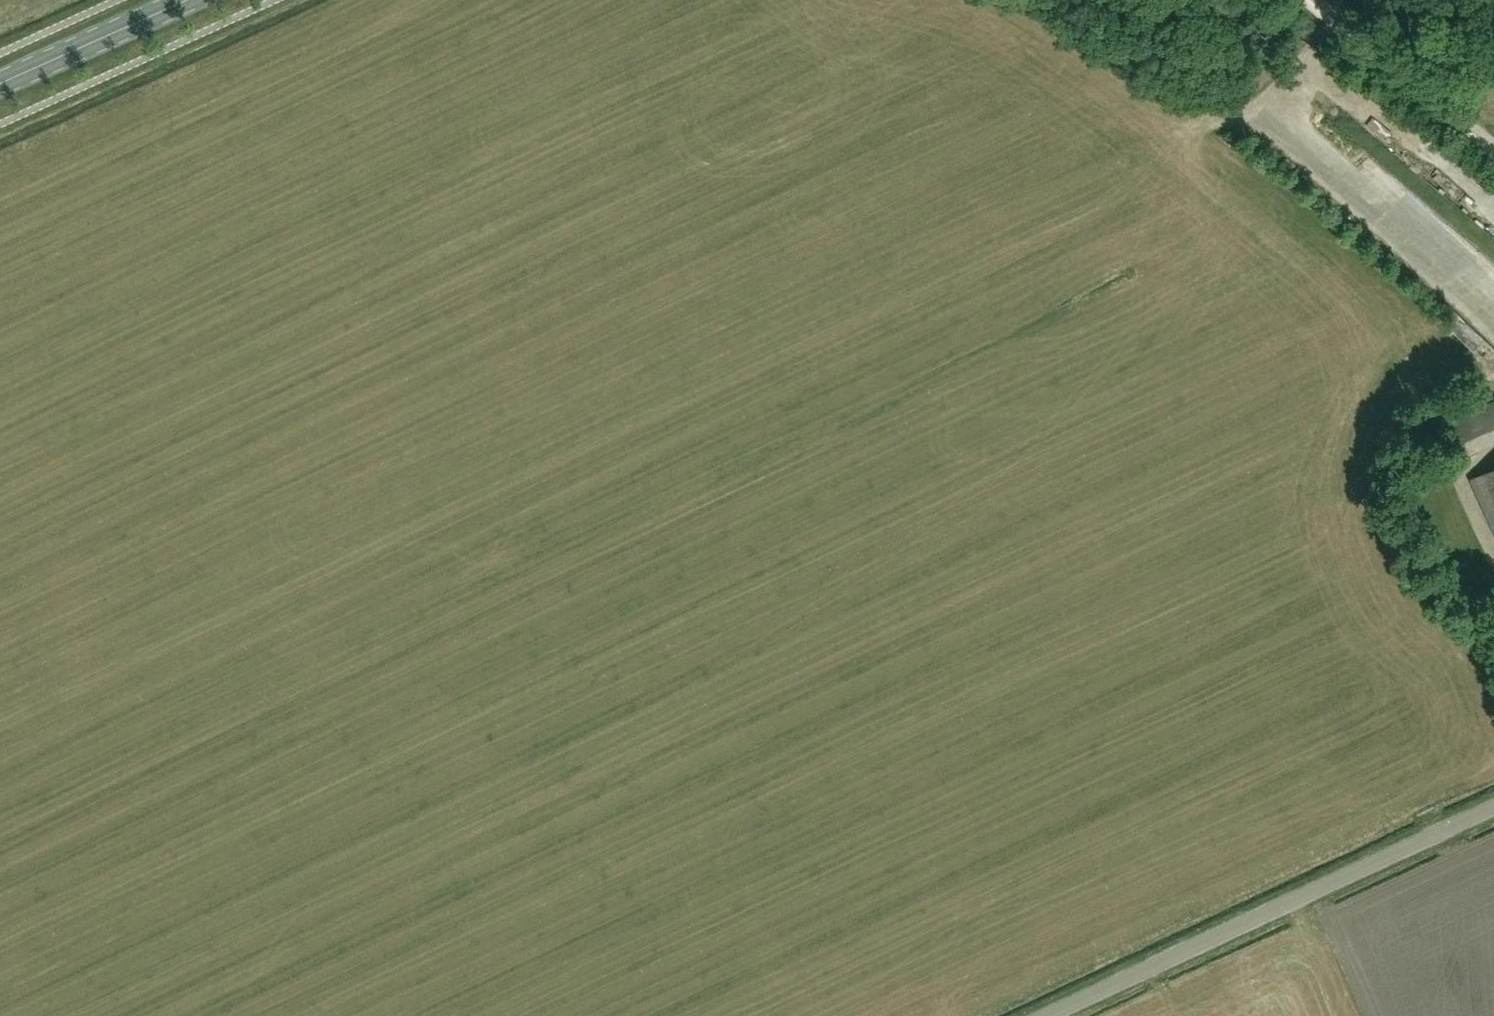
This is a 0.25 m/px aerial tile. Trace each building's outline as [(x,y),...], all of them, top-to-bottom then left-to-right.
[(1493,440),(1493,401),(1446,423),(1460,455),(1493,440)] [(1470,479),(1493,531),(1493,468),(1470,479)]
